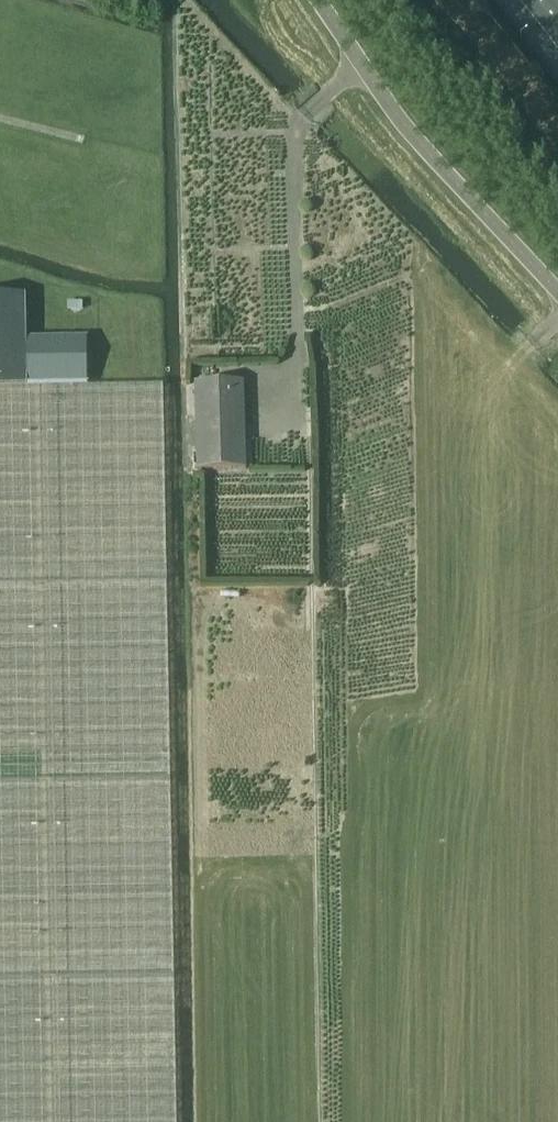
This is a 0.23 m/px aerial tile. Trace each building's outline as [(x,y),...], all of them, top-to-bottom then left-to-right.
[(170,726),(165,513),(163,384),(89,385),(85,385),(84,336),(24,338),(23,294),(0,295),(0,1121),(174,1121),(170,726)] [(246,470),(243,382),(195,384),(197,471),(246,470)]
